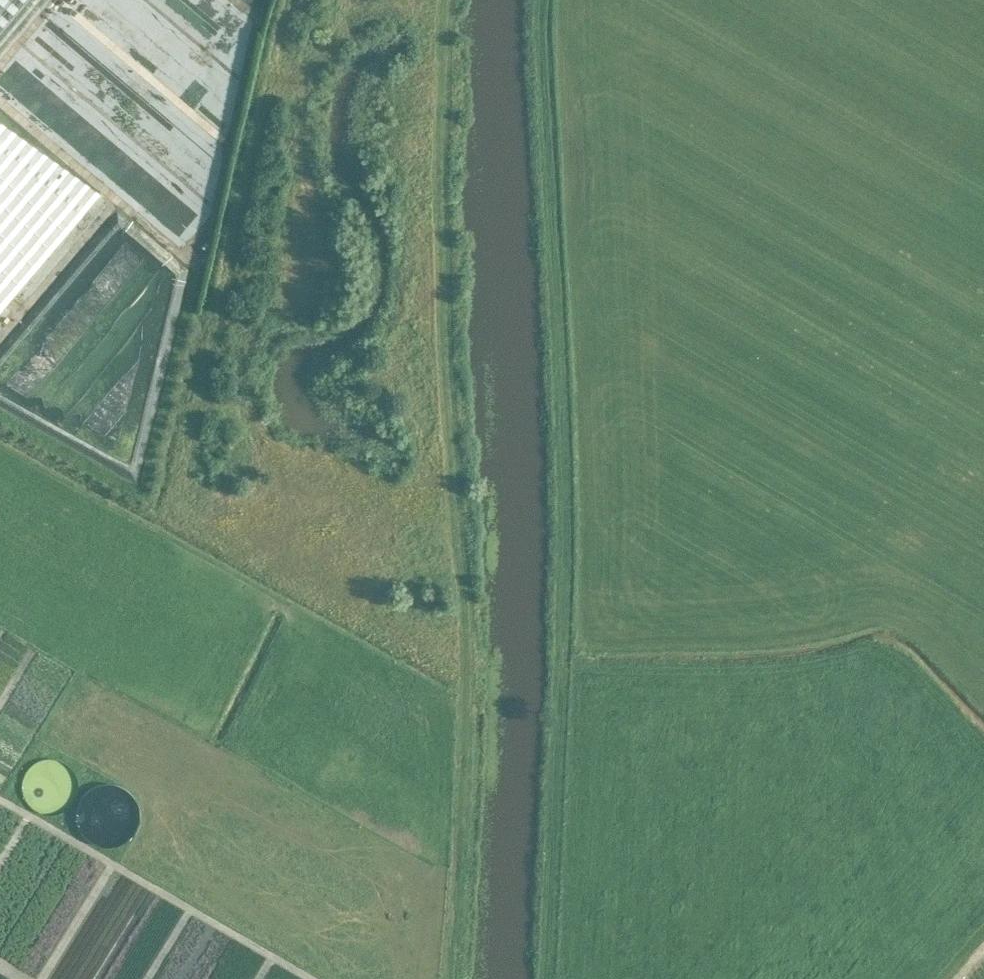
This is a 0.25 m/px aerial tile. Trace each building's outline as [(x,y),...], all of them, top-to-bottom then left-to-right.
[(25,0),(0,0),(0,29),(25,0)] [(99,193),(0,123),(0,310),(99,193)] [(26,382),(16,386),(83,427),(88,418),(92,426),(98,423),(101,402),(111,408),(129,401),(138,402),(150,383),(157,315),(148,291),(143,290),(139,296),(113,307),(104,321),(103,332),(109,345),(103,354),(93,353),(80,358),(75,344),(91,317),(92,309),(69,306),(48,340),(51,347),(42,361),(39,360),(21,368),(26,382)]
